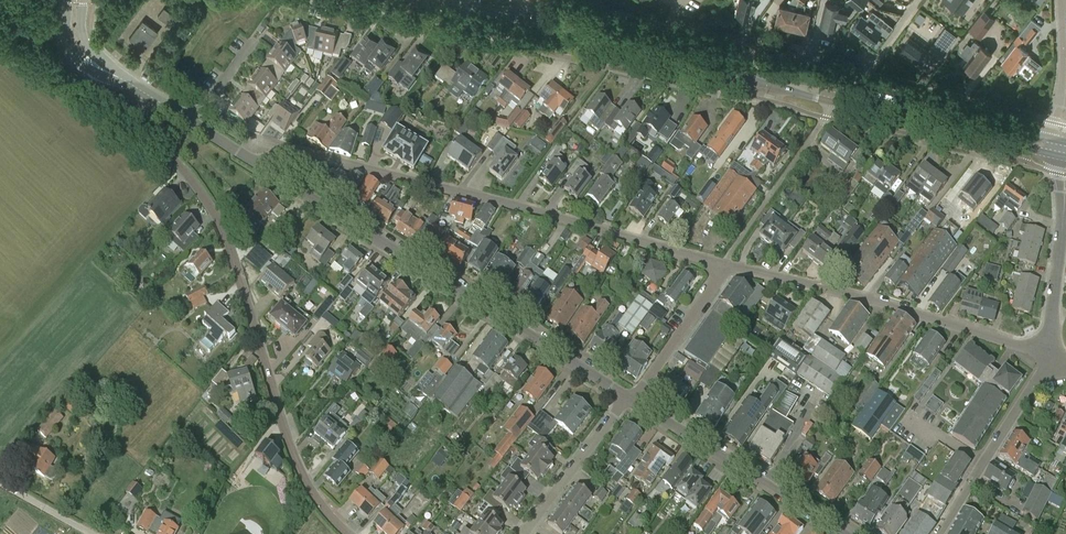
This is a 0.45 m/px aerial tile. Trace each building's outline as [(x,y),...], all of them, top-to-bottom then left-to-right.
[(755,0),(739,0),(736,16),(749,19),(751,12),(752,13),(755,0)] [(791,0),(790,0),(788,0),(787,2),(789,3),(788,8),(779,6),(775,23),(790,27),(794,10),(798,0),(791,0)] [(809,13),(803,12),(805,4),(803,3),(805,0),(798,0),(794,10),(790,27),(805,30),(809,13)] [(973,0),(945,0),(960,12),(967,3),(970,5),(973,0)] [(821,24),(836,28),(838,19),(846,21),(849,9),(841,7),(826,3),(821,24)] [(171,14),(163,8),(157,16),(165,22),(171,14)] [(981,38),(995,19),(983,10),(969,29),(981,38)] [(873,24),(878,19),(871,14),(867,19),(862,16),(853,28),(872,43),(882,31),(873,24)] [(1006,58),(1001,63),(1006,67),(1007,68),(1007,69),(1007,70),(1009,71),(1010,72),(1011,72),(1013,72),(1018,68),(1018,65),(1023,60),(1026,63),(1031,57),(1028,54),(1019,47),(1024,40),(1028,43),(1041,27),(1031,19),(1003,55),(1006,58)] [(145,49),(158,32),(142,20),(129,38),(145,49)] [(301,27),(300,24),(291,27),(292,31),(290,31),(284,39),(285,40),(295,47),(297,45),(307,41),(309,42),(312,30),(313,30),(313,29),(303,26),(301,27)] [(323,53),(329,31),(319,28),(318,31),(313,30),(312,30),(309,42),(307,49),(323,53)] [(958,38),(945,28),(928,50),(941,59),(958,38)] [(344,38),(337,36),(338,33),(329,31),(323,53),(339,57),(341,50),(345,51),(348,46),(351,36),(344,35),(344,38)] [(922,67),(931,55),(924,49),(909,38),(899,51),(914,63),(915,62),(922,67)] [(285,40),(281,45),(278,43),(272,51),(291,65),(291,64),(296,67),(304,56),(300,53),(301,51),(295,47),(285,40)] [(364,68),(378,49),(366,40),(352,59),(364,68)] [(991,54),(979,45),(974,41),(970,46),(967,44),(961,52),(969,59),(964,65),(969,70),(969,72),(972,74),(974,74),(976,75),(991,54)] [(380,72),(395,53),(382,43),(378,49),(364,68),(371,74),(375,69),(380,72)] [(281,78),(291,65),(272,51),(266,59),(269,61),(268,62),(265,66),(281,78)] [(412,79),(427,60),(415,52),(403,67),(398,63),(387,78),(398,86),(399,84),(408,91),(415,81),(412,79)] [(339,79),(351,63),(343,57),(332,73),(339,79)] [(486,78),(467,64),(458,75),(444,65),(434,77),(450,89),(454,84),(472,98),(486,78)] [(148,74),(152,69),(147,66),(143,70),(148,74)] [(281,78),(265,66),(262,71),(259,69),(253,77),(272,90),(281,78)] [(501,96),(502,97),(497,103),(500,106),(510,95),(519,82),(508,74),(499,86),(505,91),(501,96)] [(305,84),(309,78),(305,75),(301,81),(305,84)] [(262,103),(272,90),(253,77),(247,85),(250,87),(246,92),(262,103)] [(327,100),(339,86),(328,77),(320,87),(319,86),(315,92),(316,92),(316,91),(327,100)] [(498,77),(491,85),(495,88),(501,79),(498,77)] [(371,99),(383,83),(376,78),(364,93),(371,99)] [(295,88),(299,83),(296,80),(291,85),(295,88)] [(310,88),(314,83),(310,80),(306,85),(310,88)] [(510,95),(500,106),(504,109),(509,103),(510,104),(512,103),(517,107),(530,91),(519,82),(510,95)] [(560,86),(556,83),(554,83),(553,85),(552,84),(540,100),(545,104),(539,111),(544,116),(563,93),(559,90),(560,88),(560,86)] [(291,94),(295,88),(291,85),(287,91),(291,94)] [(316,92),(315,92),(312,89),(307,95),(311,98),(316,92)] [(262,103),(246,92),(243,96),(240,94),(234,103),(252,116),(262,103)] [(564,114),(574,102),(563,93),(544,116),(550,120),(558,109),(564,114)] [(604,125),(614,112),(609,109),(611,105),(598,95),(586,112),(594,117),(589,124),(599,132),(604,125)] [(368,101),(365,109),(383,116),(385,108),(368,101)] [(285,131),(299,112),(285,102),(271,121),(285,131)] [(242,129),(252,116),(234,103),(228,110),(231,112),(227,117),(225,115),(222,119),(227,123),(230,120),(241,129),(242,129)] [(614,112),(604,125),(615,132),(619,127),(626,132),(640,112),(629,104),(619,116),(614,112)] [(275,113),(279,108),(275,105),(271,110),(275,113)] [(392,129),(404,112),(391,108),(381,122),(392,129)] [(509,128),(522,113),(515,108),(506,120),(497,118),(496,125),(509,128)] [(642,127),(637,124),(624,143),(629,146),(637,135),(644,140),(648,134),(647,134),(650,129),(658,134),(669,119),(656,110),(652,116),(650,114),(647,119),(642,127)] [(520,128),(530,116),(524,111),(514,124),(520,128)] [(721,155),(744,123),(732,114),(702,156),(706,159),(713,149),(721,155)] [(327,151),(346,122),(336,116),(326,131),(316,124),(307,138),(327,151)] [(461,137),(472,123),(466,119),(455,132),(461,137)] [(553,142),(567,124),(560,119),(547,137),(553,142)] [(681,135),(679,133),(670,146),(678,152),(681,152),(685,147),(689,150),(686,154),(686,158),(692,162),(701,149),(694,144),(705,128),(693,119),(681,135)] [(370,147),(376,129),(368,126),(362,144),(370,147)] [(414,169),(427,146),(397,128),(384,151),(414,169)] [(356,136),(342,132),(328,151),(350,157),(358,136),(357,135),(356,136)] [(830,161),(843,171),(851,160),(857,165),(865,154),(858,149),(857,150),(832,132),(820,148),(833,157),(830,161)] [(751,168),(754,170),(774,142),(763,133),(750,151),(758,156),(750,167),(751,168)] [(493,152),(503,138),(497,134),(487,148),(493,152)] [(535,137),(529,146),(540,154),(546,146),(535,137)] [(502,180),(517,159),(511,155),(516,148),(503,138),(493,152),(499,157),(489,171),(502,180)] [(458,164),(471,147),(460,139),(447,156),(458,164)] [(644,155),(652,160),(661,148),(653,142),(644,155)] [(773,167),(786,150),(774,142),(754,170),(750,175),(755,179),(758,173),(766,162),(773,167)] [(552,190),(566,170),(559,165),(564,158),(559,154),(562,150),(557,145),(546,159),(552,163),(539,180),(552,190)] [(469,172),(482,155),(471,147),(458,164),(469,172)] [(598,205),(614,185),(617,181),(612,177),(622,164),(613,156),(599,174),(602,177),(587,196),(598,205)] [(309,175),(314,163),(290,157),(287,163),(309,175)] [(642,181),(653,166),(651,165),(652,164),(642,157),(629,175),(639,182),(641,180),(642,181)] [(577,200),(592,180),(584,175),(589,168),(578,160),(568,173),(574,178),(564,190),(577,200)] [(672,174),(676,168),(666,161),(662,167),(672,174)] [(873,188),(886,171),(886,170),(874,162),(862,179),(861,179),(873,188),(873,187),(873,188)] [(733,166),(729,171),(729,172),(735,176),(739,170),(733,166)] [(923,190),(935,174),(924,166),(912,181),(913,182),(908,188),(913,192),(918,186),(923,190)] [(880,214),(885,207),(892,197),(887,194),(900,177),(888,168),(886,170),(886,171),(873,188),(879,192),(884,196),(879,203),(874,209),(880,214)] [(979,170),(959,197),(973,207),(993,182),(979,170)] [(337,173),(334,171),(327,181),(350,195),(355,187),(357,188),(364,176),(352,173),(349,178),(338,172),(337,173)] [(735,176),(729,172),(725,177),(724,176),(711,194),(713,195),(703,207),(707,210),(731,227),(756,191),(735,176)] [(665,174),(662,179),(673,187),(676,181),(665,174)] [(935,198),(947,182),(935,174),(923,190),(924,190),(919,196),(924,200),(930,204),(934,198),(935,198)] [(837,198),(833,203),(840,209),(859,186),(857,185),(861,179),(857,175),(852,181),(851,180),(849,183),(837,198)] [(366,206),(380,184),(368,177),(355,199),(366,206)] [(844,179),(832,194),(837,198),(849,183),(844,179)] [(644,218),(649,210),(648,210),(656,198),(647,191),(651,185),(646,181),(642,187),(643,188),(629,208),(644,218)] [(682,191),(679,188),(675,185),(667,196),(673,202),(682,191)] [(1017,211),(1020,207),(1026,199),(1008,187),(994,206),(1002,212),(1005,208),(1012,213),(1014,209),(1017,211)] [(266,192),(264,192),(262,190),(238,220),(254,234),(272,213),(278,218),(285,210),(279,205),(278,204),(278,202),(275,200),(274,200),(269,196),(269,194),(266,192)] [(404,206),(395,200),(399,194),(393,190),(384,202),(380,200),(371,213),(388,225),(399,208),(402,209),(404,206)] [(703,190),(695,202),(703,207),(711,195),(703,190)] [(162,225),(180,206),(164,191),(147,209),(145,208),(142,208),(139,211),(140,215),(146,220),(151,215),(162,225)] [(459,223),(465,202),(454,199),(450,215),(457,217),(455,222),(459,223)] [(679,209),(684,203),(679,199),(674,205),(670,202),(658,218),(667,225),(679,209)] [(701,207),(691,199),(687,205),(697,212),(701,207)] [(472,221),(476,205),(465,202),(459,223),(463,224),(465,219),(472,221)] [(887,217),(896,206),(890,202),(882,213),(887,217)] [(485,235),(486,232),(483,230),(495,211),(486,205),(473,226),(483,232),(481,233),(485,235)] [(854,209),(848,205),(844,210),(849,215),(854,209)] [(419,217),(422,211),(415,207),(412,213),(419,217)] [(936,228),(943,219),(932,210),(925,219),(936,228)] [(767,225),(759,235),(771,244),(785,227),(777,221),(779,218),(775,215),(770,211),(762,222),(767,225)] [(417,221),(407,214),(405,217),(404,216),(401,220),(404,222),(398,231),(407,237),(417,221)] [(431,228),(436,220),(437,218),(432,214),(428,220),(423,217),(419,222),(417,221),(407,237),(415,242),(427,225),(431,228)] [(998,224),(1007,231),(1015,221),(1006,214),(998,224)] [(184,254),(199,238),(193,233),(199,227),(185,215),(169,232),(173,236),(169,241),(184,254)] [(437,232),(440,228),(435,224),(438,218),(437,218),(436,220),(431,228),(433,229),(437,232)] [(878,226),(865,243),(868,245),(870,241),(876,246),(877,245),(880,247),(879,248),(888,255),(899,241),(903,245),(911,236),(906,232),(903,236),(900,233),(895,239),(893,237),(885,231),(890,226),(883,220),(878,226)] [(911,236),(919,225),(913,220),(904,231),(906,232),(911,236)] [(814,260),(812,262),(818,266),(819,265),(824,268),(834,255),(838,250),(848,257),(867,231),(857,223),(849,232),(848,234),(841,244),(838,241),(840,239),(833,234),(832,235),(813,260),(814,260)] [(785,227),(771,244),(783,253),(790,244),(795,247),(805,235),(800,231),(799,233),(787,224),(785,227)] [(1020,231),(1019,233),(1024,235),(1022,244),(1039,248),(1043,232),(1027,227),(1021,226),(1020,231)] [(813,238),(802,252),(813,260),(832,235),(821,227),(816,232),(821,237),(817,242),(813,238)] [(324,266),(334,255),(328,250),(335,241),(319,228),(308,241),(317,249),(316,251),(322,256),(318,261),(324,266)] [(442,236),(445,231),(440,228),(437,232),(442,236)] [(430,253),(439,240),(434,236),(437,232),(433,229),(421,246),(430,253)] [(463,238),(466,234),(460,230),(457,234),(463,238)] [(485,235),(481,233),(477,230),(472,237),(466,234),(463,238),(480,248),(487,237),(488,237),(490,234),(486,232),(485,235)] [(916,258),(918,260),(918,259),(935,272),(956,246),(950,242),(939,233),(935,230),(921,248),(923,249),(916,258)] [(449,261),(458,247),(459,245),(448,238),(438,254),(449,261)] [(586,238),(579,248),(585,252),(591,242),(586,238)] [(865,243),(843,271),(863,287),(888,255),(879,248),(880,247),(877,245),(876,246),(870,241),(868,245),(865,243)] [(498,252),(484,242),(480,249),(479,249),(468,266),(483,275),(494,258),(498,252)] [(290,256),(296,250),(289,243),(283,249),(290,256)] [(1020,250),(1017,260),(1034,265),(1039,248),(1022,244),(1020,250)] [(259,263),(267,253),(257,245),(249,254),(259,263)] [(461,268),(471,252),(459,245),(458,247),(449,261),(461,268)] [(600,255),(589,247),(572,272),(571,272),(577,276),(587,261),(593,265),(592,268),(599,273),(595,278),(599,280),(616,255),(605,248),(600,255)] [(524,270),(535,254),(525,248),(515,263),(524,270)] [(350,275),(355,268),(363,259),(350,249),(342,258),(337,265),(343,269),(350,275)] [(206,257),(201,252),(194,259),(193,259),(184,268),(196,280),(212,263),(211,262),(211,259),(208,257),(206,257)] [(537,269),(544,258),(537,252),(531,261),(531,262),(509,294),(519,300),(534,278),(530,275),(535,267),(537,269)] [(262,273),(274,259),(267,253),(259,263),(249,254),(245,259),(262,273)] [(260,283),(281,301),(294,284),(281,272),(290,261),(282,253),(273,265),(274,266),(260,283)] [(949,274),(960,258),(953,253),(941,269),(949,274)] [(514,261),(505,255),(502,260),(498,257),(482,280),(499,292),(517,266),(513,263),(514,261)] [(914,265),(913,265),(903,256),(884,279),(896,288),(900,283),(914,265)] [(918,260),(917,260),(913,265),(914,265),(900,283),(917,296),(935,272),(918,259),(918,260)] [(658,289),(662,282),(660,281),(666,273),(664,265),(651,261),(642,273),(652,281),(651,283),(658,289)] [(997,281),(999,272),(1000,268),(986,264),(982,278),(997,281)] [(366,292),(381,274),(371,266),(357,284),(366,292)] [(554,297),(567,279),(571,272),(564,267),(553,283),(542,276),(523,303),(535,311),(547,293),(554,297)] [(573,283),(577,277),(577,276),(571,272),(567,279),(573,283)] [(660,297),(656,302),(663,307),(669,299),(673,302),(677,295),(681,298),(694,280),(684,272),(670,291),(668,289),(664,296),(660,297)] [(375,299),(390,281),(381,274),(366,292),(361,298),(368,303),(359,314),(365,319),(374,309),(370,305),(375,299)] [(344,291),(353,280),(348,275),(338,287),(344,291)] [(1033,297),(1038,280),(1021,275),(1016,292),(1033,297)] [(940,312),(960,285),(947,276),(928,303),(940,312)] [(743,286),(734,279),(719,300),(720,301),(743,317),(747,319),(767,293),(757,286),(754,291),(745,284),(743,286)] [(403,299),(409,292),(397,282),(380,302),(389,310),(384,316),(384,317),(401,296),(403,299)] [(190,304),(208,294),(204,287),(186,296),(190,304)] [(345,303),(354,292),(348,287),(339,298),(345,303)] [(563,330),(583,300),(566,288),(546,319),(563,330)] [(965,296),(960,312),(977,317),(981,300),(983,294),(978,292),(968,290),(966,296),(965,296)] [(398,318),(415,298),(409,292),(403,299),(401,296),(384,317),(392,323),(398,318)] [(606,343),(599,354),(606,359),(609,355),(611,357),(616,350),(614,348),(617,344),(614,342),(624,329),(632,335),(653,306),(654,305),(656,302),(642,292),(639,297),(622,319),(618,325),(619,325),(606,343)] [(1029,314),(1033,297),(1016,292),(1012,309),(1029,314)] [(777,297),(766,313),(786,328),(788,325),(797,311),(777,297)] [(281,330),(294,315),(287,309),(292,304),(286,299),(271,318),(276,322),(274,324),(281,330)] [(322,318),(326,312),(334,304),(328,299),(312,317),(318,322),(321,319),(321,318),(322,318)] [(583,343),(609,305),(601,299),(592,312),(584,306),(567,332),(583,343)] [(811,340),(830,313),(811,300),(792,327),(811,340)] [(981,300),(977,317),(994,322),(998,305),(981,300)] [(706,371),(710,365),(709,365),(717,353),(743,317),(720,301),(684,352),(698,360),(695,364),(706,371)] [(849,344),(869,315),(849,302),(829,331),(849,344)] [(209,353),(215,346),(225,335),(229,339),(236,332),(222,320),(229,312),(218,303),(205,318),(207,319),(203,324),(211,332),(200,345),(209,353)] [(654,305),(653,306),(649,312),(662,322),(667,315),(654,305)] [(670,318),(679,324),(687,313),(678,307),(670,318)] [(295,338),(310,319),(305,315),(298,309),(294,315),(281,330),(289,336),(290,334),(295,338)] [(321,319),(331,327),(334,329),(339,323),(326,312),(322,318),(321,318),(321,319)] [(421,317),(416,313),(401,331),(407,336),(405,339),(409,343),(411,339),(418,345),(408,357),(413,362),(425,347),(421,343),(439,320),(430,312),(426,317),(423,314),(421,317)] [(885,368),(916,326),(896,312),(866,355),(885,368)] [(646,332),(655,320),(648,315),(639,327),(646,332)] [(589,347),(599,354),(606,343),(619,325),(618,325),(622,319),(618,316),(610,327),(606,325),(600,332),(589,347)] [(324,335),(331,327),(321,319),(318,322),(318,323),(313,329),(319,333),(309,345),(314,349),(306,359),(317,368),(331,351),(324,345),(329,340),(324,335)] [(755,340),(762,331),(746,320),(740,330),(755,340)] [(672,330),(665,325),(660,332),(667,337),(672,330)] [(453,355),(459,347),(451,341),(455,335),(444,326),(432,342),(443,351),(445,348),(453,355)] [(358,349),(363,343),(366,339),(356,331),(351,337),(347,341),(353,346),(353,345),(358,349)] [(471,378),(476,371),(476,370),(499,339),(491,333),(470,360),(471,360),(469,362),(470,362),(462,372),(455,367),(450,373),(449,372),(446,376),(429,398),(439,406),(436,411),(443,416),(470,378),(471,378)] [(923,370),(927,364),(929,366),(944,344),(928,333),(913,354),(915,356),(911,362),(923,370)] [(862,356),(872,342),(864,336),(854,351),(862,356)] [(487,372),(507,345),(499,339),(476,370),(476,371),(484,376),(487,372)] [(769,357),(796,375),(808,357),(782,339),(769,357)] [(625,371),(638,353),(642,347),(634,341),(617,366),(625,371)] [(835,372),(845,357),(821,342),(812,356),(835,372)] [(999,375),(990,368),(995,362),(971,344),(955,365),(979,383),(983,387),(952,436),(973,450),(1005,400),(1000,397),(1003,392),(1009,396),(1022,380),(1005,367),(999,375)] [(372,361),(376,356),(365,346),(361,352),(372,361)] [(377,377),(396,354),(387,347),(368,370),(377,377)] [(642,347),(638,353),(625,371),(636,379),(648,363),(646,361),(651,353),(648,351),(642,347)] [(682,364),(686,358),(677,352),(667,367),(672,371),(679,361),(682,364)] [(355,358),(358,360),(356,362),(365,370),(371,363),(359,353),(355,358)] [(346,384),(360,367),(343,354),(329,371),(346,384)] [(833,398),(846,380),(809,356),(797,374),(833,398)] [(517,381),(526,368),(514,359),(500,378),(495,375),(488,384),(479,395),(487,401),(502,381),(513,390),(519,382),(517,381)] [(695,364),(690,361),(682,374),(697,384),(698,383),(706,371),(695,364)] [(429,398),(446,376),(449,372),(448,371),(452,366),(446,362),(438,372),(432,377),(428,373),(416,389),(429,398)] [(710,390),(721,372),(710,365),(706,371),(698,383),(710,390)] [(553,379),(539,369),(533,377),(526,386),(527,386),(522,393),(537,403),(553,379)] [(919,404),(933,384),(941,374),(936,370),(913,399),(919,404)] [(228,379),(226,378),(227,376),(222,372),(210,386),(213,389),(216,386),(221,391),(231,388),(234,397),(237,395),(239,402),(255,396),(247,373),(228,379)] [(667,399),(672,392),(669,391),(675,382),(674,382),(675,379),(676,377),(671,374),(658,393),(667,399)] [(457,419),(482,386),(471,378),(470,378),(443,416),(447,419),(451,414),(457,419)] [(677,405),(688,388),(675,379),(674,382),(675,382),(669,391),(672,392),(667,399),(677,405)] [(741,447),(765,411),(769,414),(787,387),(776,380),(761,402),(750,395),(747,399),(723,434),(741,447)] [(870,380),(852,406),(862,413),(870,402),(877,392),(878,392),(881,388),(870,380)] [(726,398),(729,393),(716,385),(695,416),(705,422),(719,400),(721,401),(724,397),(726,398)] [(862,413),(852,427),(870,440),(880,425),(888,430),(890,432),(905,411),(878,392),(881,388),(878,392),(877,392),(870,402),(862,413)] [(786,419),(790,412),(789,411),(796,398),(786,392),(771,415),(747,451),(770,465),(784,443),(782,442),(793,424),(786,419)] [(714,428),(735,397),(729,393),(726,398),(724,397),(721,401),(719,400),(705,422),(714,428)] [(935,416),(936,416),(944,405),(933,396),(924,408),(935,416)] [(572,435),(591,411),(573,397),(554,422),(541,411),(527,428),(545,441),(558,424),(572,435)] [(74,414),(79,409),(69,399),(63,405),(74,414)] [(408,403),(402,413),(410,417),(416,407),(408,403)] [(334,417),(340,410),(334,404),(325,415),(329,419),(331,416),(334,419),(331,422),(327,419),(314,435),(316,436),(314,438),(320,444),(322,441),(324,442),(340,422),(334,417)] [(404,431),(374,407),(366,418),(373,424),(378,418),(400,436),(404,431)] [(494,470),(535,418),(520,407),(502,429),(508,434),(494,452),(497,455),(488,466),(494,470)] [(1058,424),(1064,413),(1059,410),(1053,421),(1058,424)] [(226,424),(231,419),(223,411),(218,417),(226,424)] [(46,438),(63,419),(55,412),(38,432),(46,438)] [(351,436),(362,423),(357,419),(346,432),(351,436)] [(347,426),(341,421),(340,423),(340,422),(324,442),(333,450),(345,435),(343,432),(347,426)] [(627,424),(611,446),(620,452),(616,459),(621,463),(615,471),(618,473),(611,481),(617,485),(641,453),(633,448),(642,435),(627,424)] [(1035,456),(1038,451),(1033,448),(1032,448),(1028,445),(1030,441),(1014,432),(1009,440),(1031,453),(1035,456)] [(183,436),(178,442),(185,448),(190,441),(183,436)] [(548,472),(553,466),(550,464),(554,459),(547,454),(551,448),(536,436),(528,446),(534,451),(529,458),(548,472)] [(811,451),(815,445),(808,440),(803,446),(811,451)] [(1038,468),(1040,465),(1035,461),(1036,460),(1029,456),(1031,453),(1009,440),(1004,447),(1038,468)] [(281,455),(274,451),(275,450),(266,443),(255,458),(264,464),(264,463),(271,468),(277,472),(284,464),(278,459),(281,455)] [(1048,462),(1056,450),(1045,443),(1037,455),(1048,462)] [(337,488),(349,473),(343,468),(356,452),(346,444),(333,460),(337,464),(325,478),(337,488)] [(658,459),(664,450),(655,444),(633,476),(641,481),(657,458),(658,459)] [(920,465),(925,457),(910,446),(905,454),(906,455),(903,459),(908,463),(911,459),(920,465)] [(51,480),(57,471),(50,468),(55,459),(34,447),(24,464),(30,467),(30,469),(44,477),(45,476),(51,480)] [(1033,476),(1038,468),(1004,447),(999,455),(1033,476)] [(440,450),(434,458),(443,465),(444,463),(449,457),(440,450)] [(668,466),(674,457),(664,450),(658,459),(657,458),(641,481),(649,487),(665,464),(668,466)] [(833,455),(829,451),(827,454),(826,454),(819,463),(805,454),(799,463),(797,462),(793,469),(799,473),(797,476),(805,481),(809,474),(812,476),(819,465),(824,468),(832,458),(831,458),(833,455)] [(935,527),(933,525),(957,488),(955,487),(970,464),(956,454),(940,477),(916,513),(918,515),(904,533),(930,533),(935,527)] [(671,489),(691,463),(682,456),(672,469),(674,471),(664,483),(671,489)] [(548,472),(529,458),(524,464),(518,460),(511,469),(524,479),(528,474),(538,481),(541,477),(543,478),(548,472)] [(378,481),(390,467),(380,459),(369,473),(378,481)] [(831,504),(854,473),(836,461),(813,492),(831,504)] [(870,481),(879,469),(869,462),(860,474),(870,481)] [(995,462),(986,476),(995,482),(993,486),(1002,492),(1004,488),(1007,490),(1008,488),(1009,489),(1011,488),(1014,483),(1014,481),(1013,481),(1016,476),(995,462)] [(524,479),(511,469),(508,467),(500,478),(506,483),(502,489),(521,504),(525,497),(523,496),(526,491),(517,484),(521,478),(523,480),(524,479)] [(886,485),(884,483),(890,474),(883,469),(876,478),(883,483),(886,485)] [(890,474),(884,483),(886,485),(887,485),(896,472),(893,470),(890,474)] [(685,502),(702,480),(692,471),(675,494),(685,502)] [(927,481),(914,471),(887,509),(886,509),(885,511),(885,512),(882,517),(884,518),(875,530),(880,533),(898,533),(907,521),(906,516),(903,514),(927,481)] [(401,487),(406,480),(399,474),(393,481),(401,487)] [(1051,494),(1057,481),(1046,475),(1041,487),(1051,494)] [(696,510),(711,490),(700,483),(702,480),(685,502),(696,510)] [(141,489),(133,483),(126,492),(134,499),(141,489)] [(1040,488),(1035,485),(1021,513),(1037,522),(1051,494),(1041,487),(1040,488)] [(393,522),(394,521),(399,516),(392,509),(399,502),(407,490),(402,486),(394,497),(393,498),(393,497),(388,503),(384,507),(388,510),(385,513),(374,524),(383,533),(393,522)] [(584,506),(591,496),(577,486),(569,495),(584,506)] [(617,499),(624,490),(618,486),(611,495),(617,499)] [(871,488),(852,516),(860,522),(871,507),(879,494),(871,488)] [(359,510),(376,492),(376,491),(375,493),(371,489),(366,494),(362,490),(350,502),(359,510)] [(521,504),(502,489),(496,496),(490,491),(483,501),(495,511),(495,510),(499,505),(510,513),(513,508),(516,510),(521,504)] [(600,502),(607,493),(601,489),(594,497),(600,502)] [(627,515),(634,506),(633,505),(641,495),(634,489),(626,499),(627,500),(622,506),(623,507),(620,510),(627,515)] [(470,500),(458,491),(448,504),(460,513),(470,500)] [(471,500),(474,495),(468,491),(465,495),(471,500)] [(359,510),(368,518),(385,500),(376,492),(359,510)] [(727,498),(718,492),(694,526),(701,532),(699,533),(705,533),(702,532),(718,511),(716,510),(720,505),(721,506),(727,498)] [(871,507),(860,522),(869,527),(888,500),(881,495),(879,494),(871,507)] [(577,516),(584,506),(569,495),(562,505),(577,516)] [(727,498),(721,506),(720,505),(716,510),(718,511),(702,532),(705,533),(711,533),(722,519),(721,518),(723,515),(729,520),(739,507),(727,498)] [(483,501),(482,502),(484,504),(477,513),(483,518),(478,525),(491,533),(501,533),(502,532),(500,531),(504,526),(493,518),(498,512),(495,510),(495,511),(483,501)] [(775,514),(757,501),(737,527),(735,526),(730,533),(732,533),(741,533),(743,532),(746,533),(760,533),(775,514)] [(570,525),(577,516),(562,505),(555,514),(570,525)] [(984,520),(963,508),(954,525),(971,533),(976,533),(984,520)] [(137,528),(147,533),(149,530),(156,533),(176,533),(179,530),(177,529),(181,522),(164,513),(161,519),(157,517),(146,512),(137,528)] [(570,525),(555,514),(548,524),(561,533),(563,533),(570,525)] [(639,533),(646,522),(636,514),(628,524),(639,533)] [(383,533),(385,533),(398,533),(403,529),(402,528),(404,526),(409,530),(417,520),(412,515),(406,523),(399,516),(394,521),(383,533)] [(803,529),(785,515),(771,533),(799,533),(803,529)] [(990,533),(1016,533),(1012,532),(1016,523),(1007,518),(1002,515),(990,533)] [(426,532),(431,525),(427,522),(422,529),(426,532)] [(455,523),(451,528),(457,532),(460,527),(455,523)] [(435,528),(431,525),(426,532),(424,533),(431,533),(435,528)] [(478,525),(473,532),(467,527),(462,533),(491,533),(478,525)] [(954,525),(949,533),(971,533),(954,525)]
